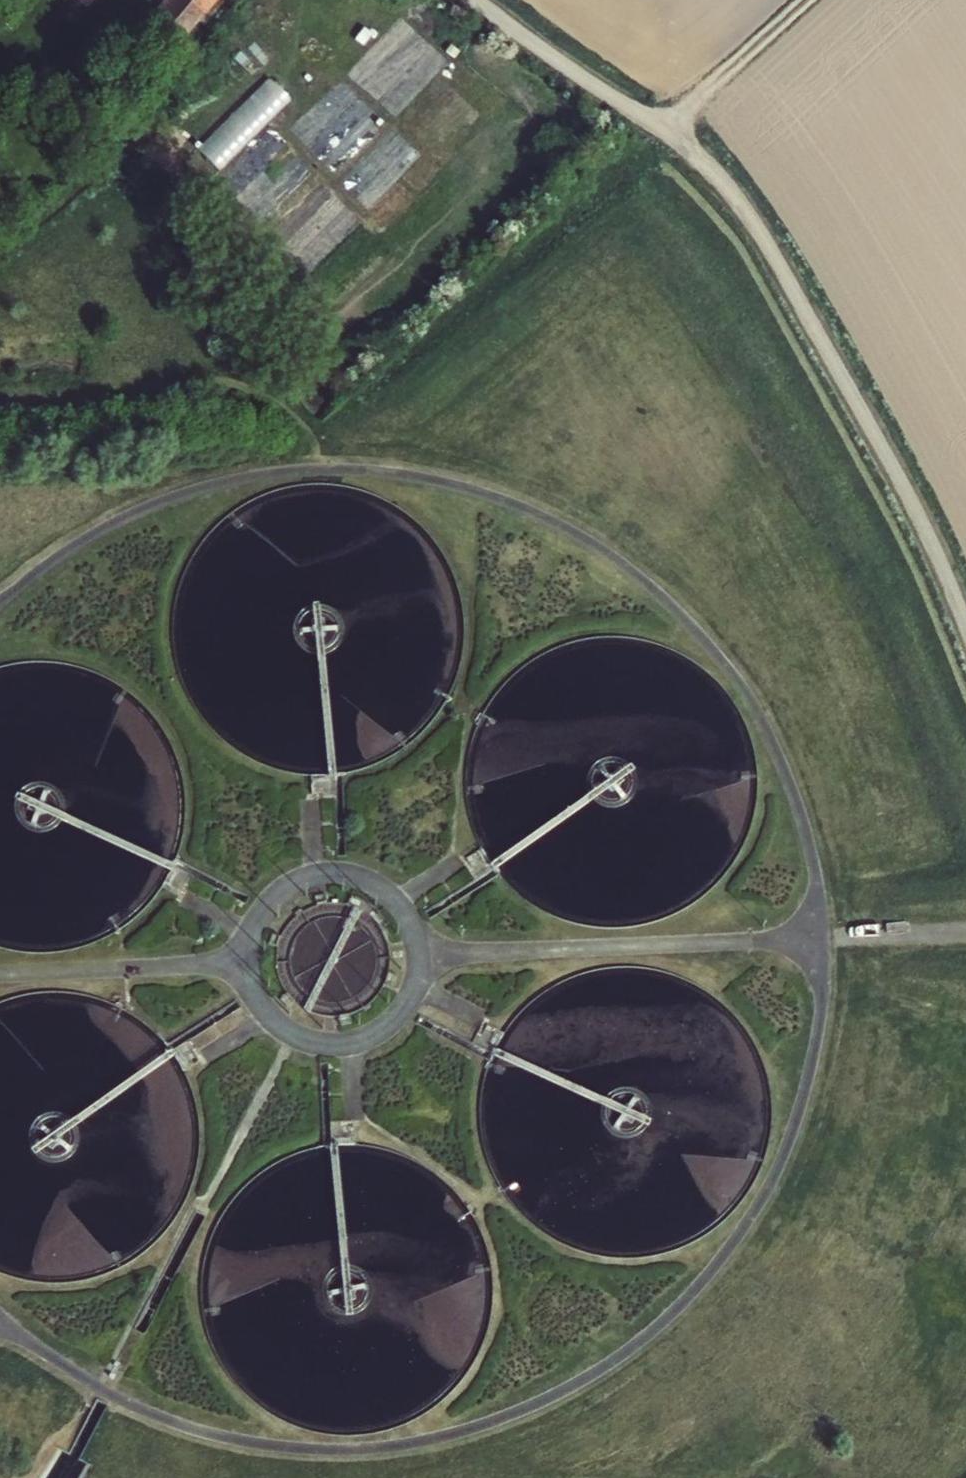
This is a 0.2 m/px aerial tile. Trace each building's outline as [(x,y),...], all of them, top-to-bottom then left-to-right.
[(160,20),(170,27),(160,39),(177,53),(223,0),(176,0),(160,20)]
